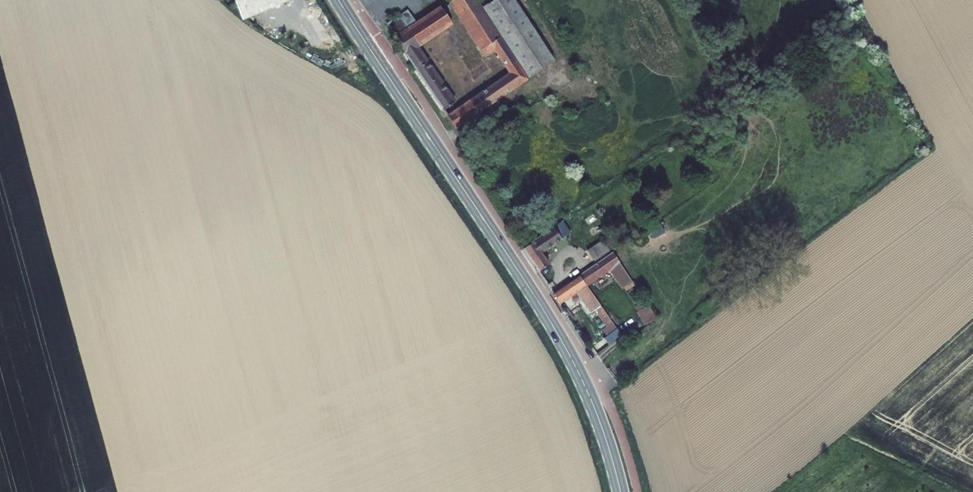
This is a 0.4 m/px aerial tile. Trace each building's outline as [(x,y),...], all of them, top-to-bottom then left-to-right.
[(242,20),(256,14),(265,29),(276,22),(267,10),(290,0),(234,0),(242,20)] [(448,115),(456,128),(529,79),(529,78),(555,60),(515,0),(492,0),(483,6),(479,0),(452,0),(448,3),(485,58),(494,51),(508,73),(448,115)] [(440,6),(416,21),(394,36),(393,36),(442,110),(456,101),(420,47),(453,25),(440,6)] [(408,10),(387,25),(394,36),(416,21),(408,10)] [(513,106),(494,118),(499,128),(506,124),(511,132),(521,125),(515,118),(519,116),(513,106)] [(568,227),(564,222),(526,246),(536,264),(567,246),(559,233),(568,227)] [(637,246),(647,240),(644,234),(633,241),(637,246)] [(586,250),(594,262),(611,251),(603,239),(586,250)] [(581,273),(588,284),(610,269),(623,287),(632,281),(613,252),(595,264),(581,273)] [(581,273),(553,293),(559,303),(580,290),(592,308),(600,303),(588,284),(581,273)] [(640,312),(649,324),(657,318),(648,306),(640,312)]
